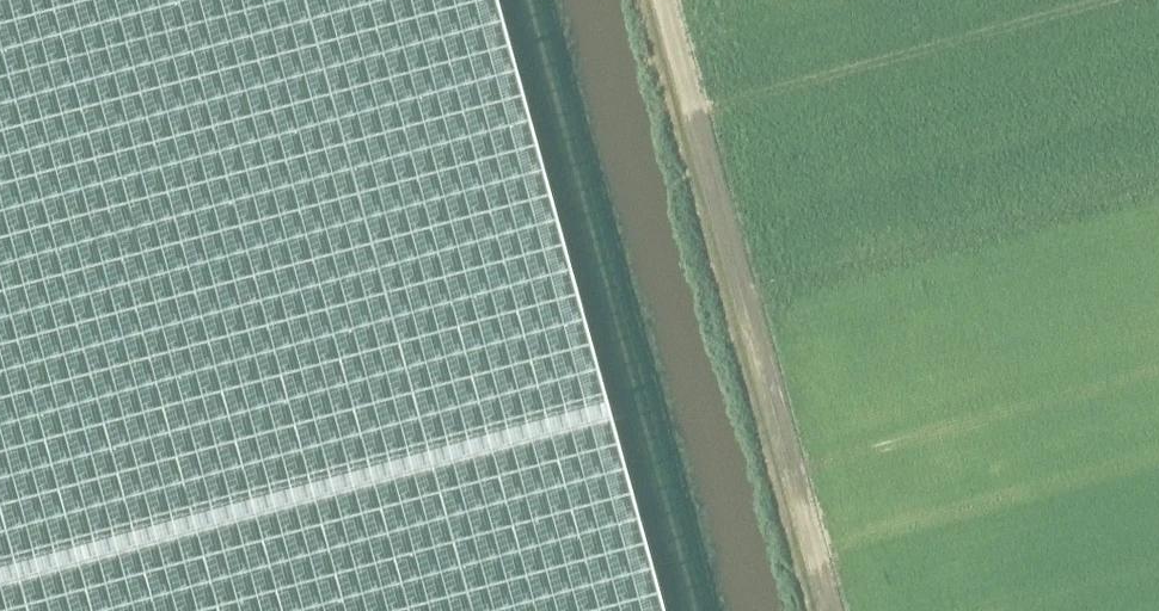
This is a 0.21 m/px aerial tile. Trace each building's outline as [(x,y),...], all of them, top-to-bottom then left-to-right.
[(494,0),(0,0),(0,610),(661,610),(494,0)]
